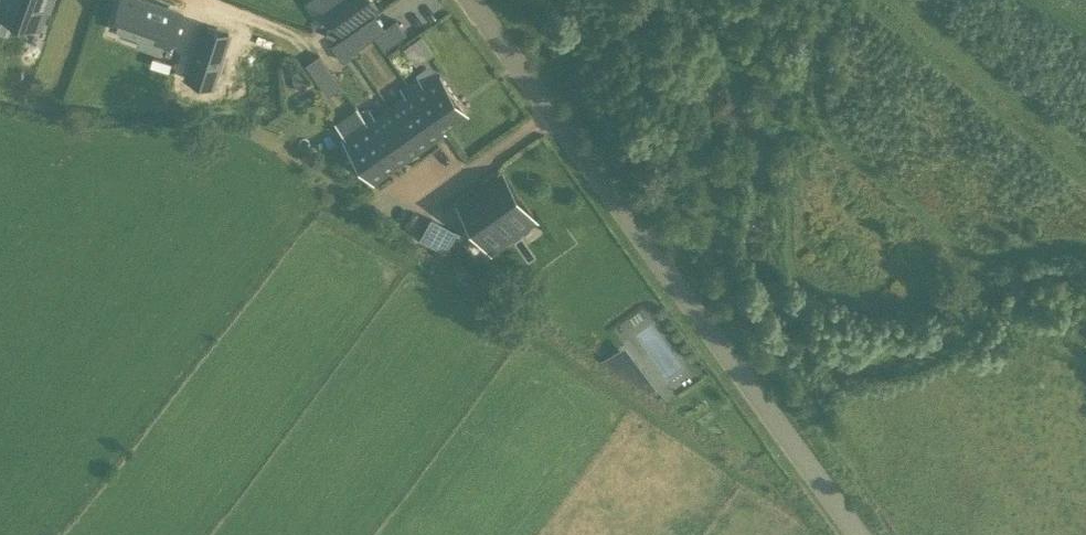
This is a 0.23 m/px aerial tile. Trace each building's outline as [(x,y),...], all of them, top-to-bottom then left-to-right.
[(10,17),(38,26),(45,7),(50,8),(53,0),(0,0),(0,13),(10,17)] [(116,11),(128,15),(123,29),(139,34),(136,43),(160,51),(163,42),(168,44),(179,12),(145,0),(120,0),(116,11)] [(304,2),(321,25),(330,19),(341,35),(380,7),(375,0),(306,0),(304,2)] [(395,17),(383,26),(373,34),(373,35),(383,47),(405,31),(395,17)] [(202,26),(184,76),(210,85),(228,35),(202,26)] [(356,26),(341,37),(350,51),(366,40),(356,26)] [(352,53),(350,51),(341,37),(330,44),(341,60),(352,53)] [(417,77),(409,83),(446,136),(447,134),(446,132),(470,115),(441,74),(424,86),(417,77)] [(422,152),(446,136),(409,83),(400,89),(405,96),(390,107),(422,152)] [(422,152),(390,107),(375,117),(370,111),(363,116),(399,168),(422,152)] [(343,140),(375,185),(399,168),(363,116),(355,122),(359,128),(346,138),(343,140)] [(541,224),(504,171),(457,204),(493,256),(541,224)]
